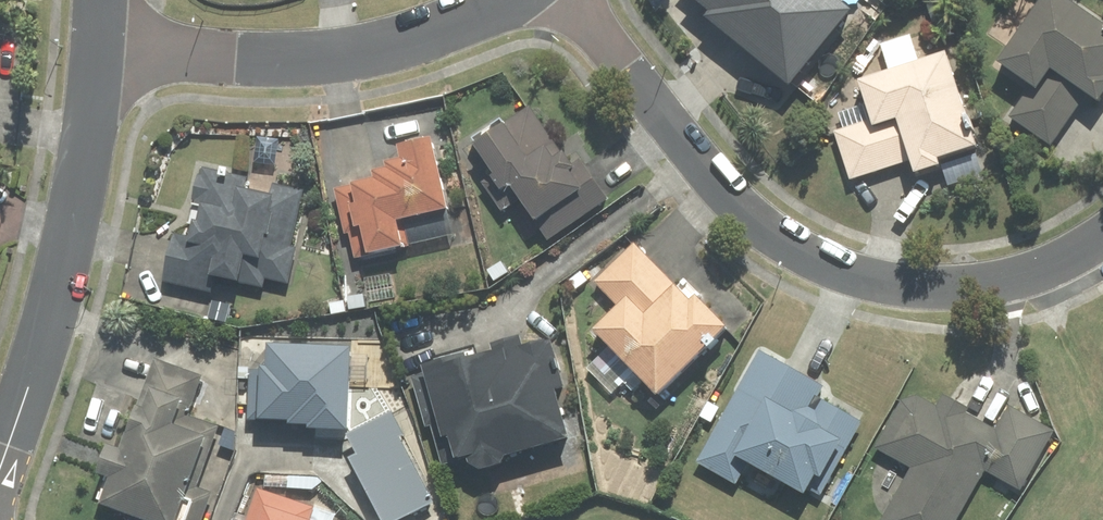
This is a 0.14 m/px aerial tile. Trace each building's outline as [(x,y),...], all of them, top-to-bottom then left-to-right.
[(717,16),(797,83),(858,10),(846,0),(708,0),(721,11),(717,16)] [(1096,96),(1102,101),(1102,20),(1076,0),(1051,0),(1021,39),(1005,60),(1039,86),(1016,116),(1052,144),(1092,92),(1096,96)] [(885,45),(892,67),(862,75),(876,121),(841,132),(855,177),(919,157),(921,164),(924,172),(950,164),(947,156),(984,145),(955,48),(918,59),(912,37),(885,45)] [(532,102),(477,139),(502,175),(489,184),(507,212),(527,199),(555,240),(612,202),(599,183),(590,189),(532,102)] [(438,136),(405,144),(408,155),(394,158),(396,167),(377,171),(379,178),(337,189),(348,235),(354,234),(360,261),(459,237),(453,210),(456,209),(438,136)] [(203,219),(200,237),(175,233),(168,281),(216,288),(217,281),(270,288),(271,278),(297,282),(302,246),(299,246),(307,189),(278,184),(277,191),(239,185),(241,172),(202,167),(197,202),(211,204),(208,220),(203,219)] [(596,283),(622,310),(604,328),(667,393),(737,325),(703,291),(694,300),(680,287),(637,243),(596,283)] [(547,339),(532,343),(529,334),(497,344),(499,349),(475,357),(473,350),(427,364),(431,375),(417,379),(431,426),(436,424),(450,469),(478,460),(482,471),(514,461),(512,454),(577,434),(563,390),(576,386),(562,339),(549,343),(547,339)] [(254,414),(267,415),(299,417),(298,424),(356,427),(360,345),(271,341),(269,371),(257,370),(254,414)] [(742,482),(754,459),(815,492),(824,475),(831,478),(864,417),(827,397),(834,384),(803,367),(764,347),(703,462),(742,482)] [(195,411),(208,371),(158,354),(129,440),(118,437),(105,477),(116,480),(107,506),(139,516),(137,519),(211,519),(220,492),(201,486),(223,420),(195,411)] [(972,495),(985,470),(1023,490),(1055,428),(1013,406),(1001,430),(956,406),(952,414),(911,393),(882,447),(917,466),(888,519),(958,519),(972,495)] [(341,513),(259,487),(248,519),(339,519),(341,513)]
